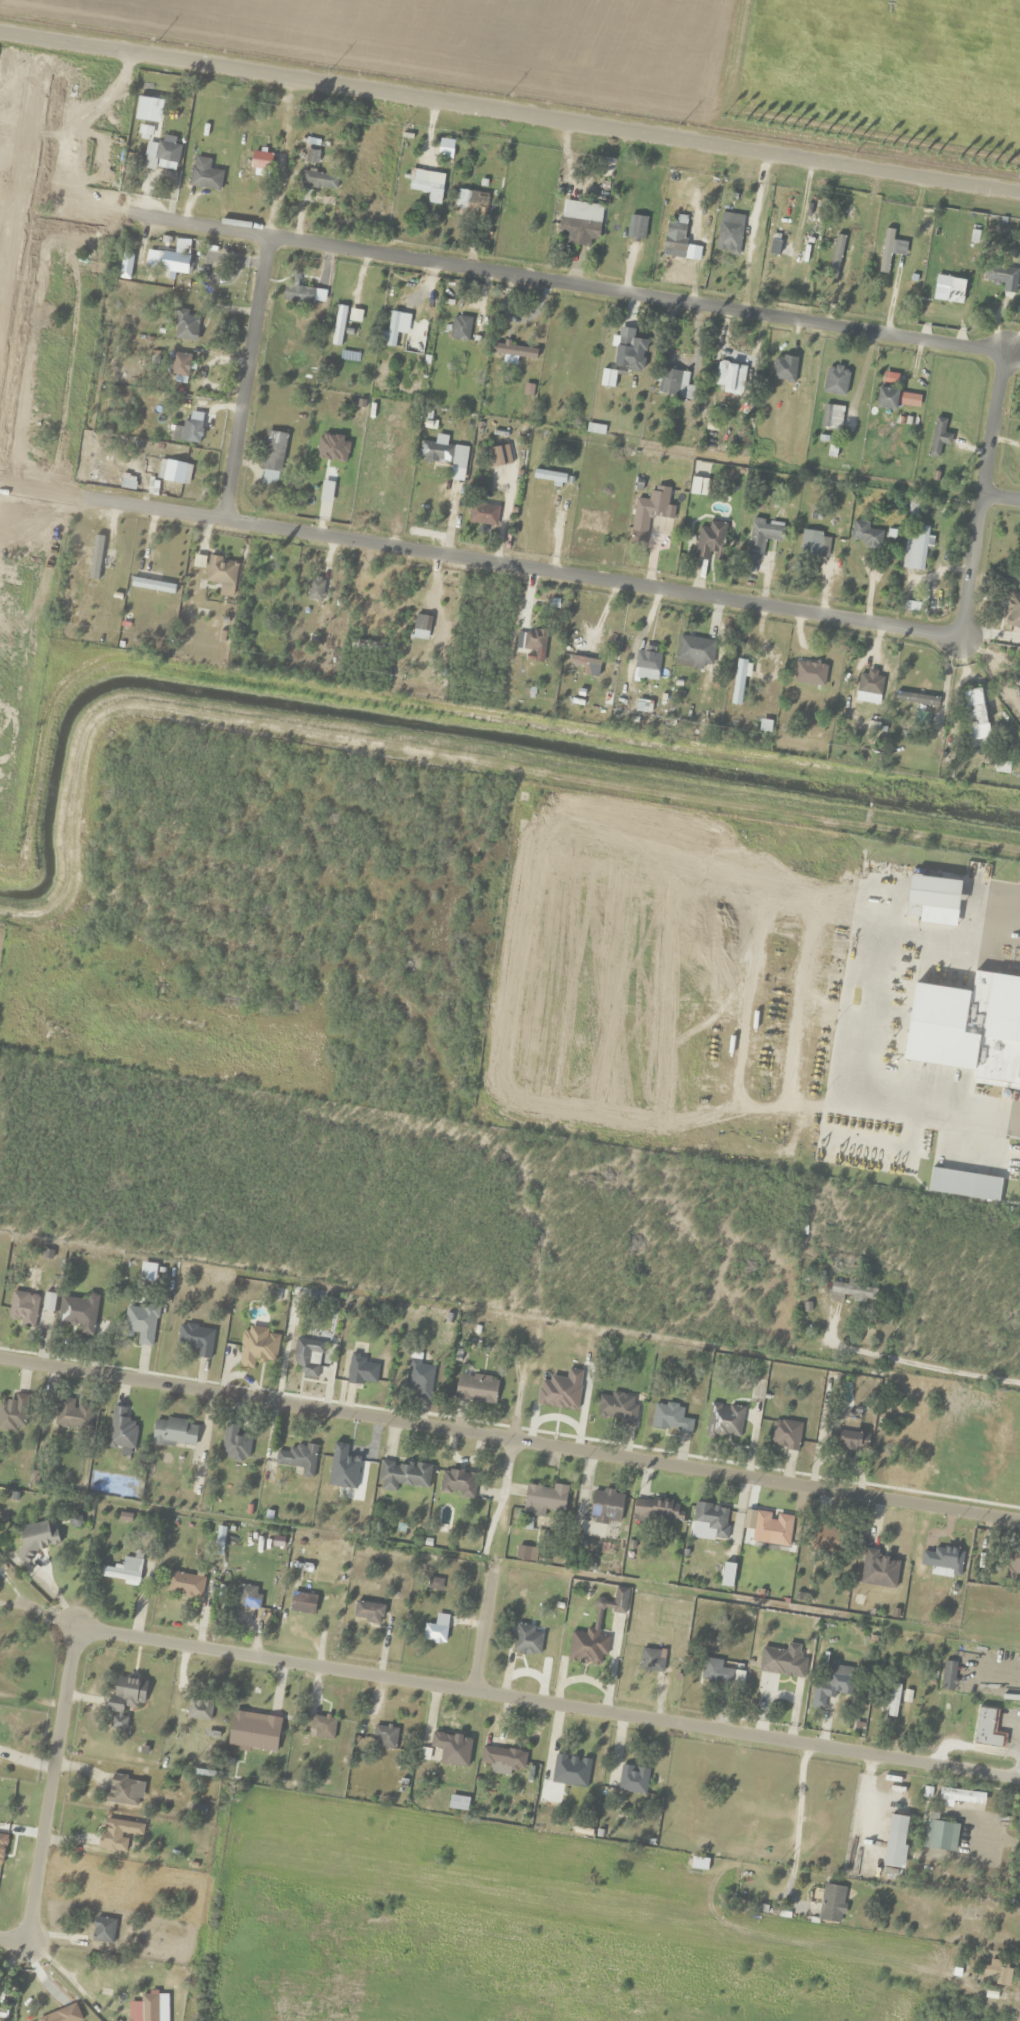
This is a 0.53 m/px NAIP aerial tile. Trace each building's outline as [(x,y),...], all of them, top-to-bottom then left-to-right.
[(316,165),(318,152),(306,150),(304,162),(316,165)] [(272,153),(251,152),(251,169),(271,170),(272,153)] [(220,191),(223,172),(209,170),(210,159),(193,157),(188,186),(220,191)] [(339,177),(303,170),(300,185),(336,191),(339,177)] [(488,194),(457,190),(455,208),(485,212),(488,194)] [(565,244),(589,247),(590,239),(599,240),(604,206),(562,200),(558,235),(566,236),(565,244)] [(739,254),(744,216),(720,213),(715,251),(739,254)] [(627,238),(644,240),(646,217),(629,216),(627,238)] [(686,216),(676,216),(676,221),(665,221),(665,250),(686,250),(686,216)] [(895,231),(886,229),(876,272),(885,274),(895,231)] [(798,275),(806,276),(810,242),(802,241),(798,275)] [(856,257),(858,250),(829,243),(827,250),(856,257)] [(186,275),(190,257),(163,251),(159,269),(186,275)] [(1017,283),(1016,266),(981,268),(982,285),(1017,283)] [(312,306),(315,290),(285,284),(282,301),(312,306)] [(332,345),(341,346),(345,307),(336,306),(332,345)] [(172,337),(194,342),(200,318),(187,316),(188,311),(178,309),(172,337)] [(471,318),(453,315),(449,339),(468,342),(471,318)] [(614,369),(643,371),(646,339),(617,337),(614,369)] [(536,350),(493,344),(492,353),(535,358),(536,350)] [(189,348),(178,346),(172,390),(182,391),(189,348)] [(798,360),(776,355),(771,379),(793,384),(798,360)] [(741,396),(746,366),(718,362),(714,385),(724,387),(723,393),(741,396)] [(822,393),(845,397),(849,370),(826,366),(822,393)] [(683,398),(688,374),(661,368),(656,393),(683,398)] [(899,390),(879,388),(876,408),(896,410),(899,390)] [(821,428),(841,430),(842,407),(823,405),(821,428)] [(196,407),(187,406),(184,432),(174,430),(172,444),(191,447),(196,407)] [(943,434),(945,419),(934,418),(928,457),(939,459),(941,445),(950,446),(952,435),(943,434)] [(260,469),(281,472),(285,434),(265,431),(260,469)] [(452,464),(455,447),(421,441),(417,457),(452,464)] [(159,475),(182,487),(192,470),(168,458),(160,474),(160,473),(159,475)] [(566,474),(534,471),(533,480),(565,483),(566,474)] [(135,476),(121,476),(121,490),(135,490),(135,476)] [(335,485),(326,485),(326,496),(335,496),(335,485)] [(648,500),(636,498),(633,513),(664,519),(669,494),(650,491),(648,500)] [(499,508),(471,502),(467,522),(495,528),(499,508)] [(782,542),(784,523),(748,518),(742,571),(759,573),(763,539),(782,542)] [(867,520),(850,524),(854,542),(862,540),(865,552),(883,548),(878,530),(870,532),(867,520)] [(722,561),(726,524),(709,522),(708,527),(698,526),(694,558),(722,561)] [(832,537),(803,530),(797,553),(827,560),(832,537)] [(100,586),(103,549),(93,548),(89,585),(100,586)] [(328,583),(313,577),(305,596),(320,602),(328,583)] [(227,593),(189,589),(188,597),(226,601),(227,593)] [(1009,594),(1004,627),(1019,629),(1019,596),(1009,594)] [(517,650),(536,650),(536,661),(544,661),(544,630),(517,630),(517,650)] [(715,641),(679,636),(675,661),(712,666),(715,641)] [(738,704),(748,663),(739,660),(729,702),(738,704)] [(830,680),(831,672),(793,665),(791,673),(830,680)] [(860,674),(852,713),(860,715),(864,693),(880,696),(884,675),(868,672),(868,675),(860,674)] [(987,727),(981,689),(962,692),(968,730),(987,727)] [(938,695),(895,695),(895,705),(938,705),(938,695)] [(920,908),(959,911),(962,882),(911,877),(907,916),(919,917),(920,908)] [(954,953),(912,949),(906,1018),(947,1023),(954,953)] [(912,1057),(972,1067),(1019,1082),(1019,976),(980,968),(975,986),(921,980),(912,1057)] [(934,1099),(941,1057),(916,1053),(914,1064),(896,1061),(892,1084),(910,1087),(909,1094),(934,1099)] [(1008,1070),(983,1065),(976,1100),(1001,1104),(1008,1070)] [(1011,1075),(1002,1146),(1019,1149),(1019,1076),(1011,1075)] [(1003,1179),(931,1169),(928,1193),(999,1202),(1019,1205),(1019,1186),(1002,1183),(1003,1179)] [(876,1287),(848,1284),(831,1282),(829,1302),(843,1303),(844,1299),(874,1302),(876,1287)] [(22,1320),(21,1326),(34,1328),(38,1295),(12,1291),(8,1318),(22,1320)] [(55,1311),(55,1294),(44,1294),(44,1311),(55,1311)] [(92,1336),(98,1296),(86,1294),(85,1300),(61,1297),(58,1323),(80,1326),(79,1335),(92,1336)] [(151,1347),(157,1309),(127,1304),(122,1331),(139,1334),(137,1345),(151,1347)] [(198,1348),(197,1358),(209,1360),(213,1329),(179,1324),(177,1345),(198,1348)] [(275,1362),(279,1333),(243,1328),(238,1367),(254,1369),(255,1360),(275,1362)] [(319,1379),(322,1343),(295,1340),(292,1366),(302,1367),(301,1377),(319,1379)] [(364,1363),(365,1355),(351,1353),(347,1381),(375,1385),(378,1365),(364,1363)] [(430,1399),(434,1364),(408,1361),(406,1387),(416,1388),(415,1398),(430,1399)] [(455,1399),(495,1405),(498,1379),(458,1374),(455,1399)] [(599,1392),(595,1418),(633,1425),(638,1398),(599,1392)] [(24,1432),(27,1396),(15,1395),(14,1402),(0,1401),(0,1430),(24,1432)] [(58,1399),(54,1427),(89,1432),(93,1404),(58,1399)] [(684,1408),(654,1403),(650,1427),(685,1433),(687,1419),(682,1418),(684,1408)] [(711,1403),(705,1434),(739,1441),(745,1409),(711,1403)] [(138,1422),(124,1419),(126,1409),(113,1407),(106,1450),(133,1454),(138,1422)] [(151,1444),(194,1449),(197,1423),(155,1418),(151,1444)] [(802,1425),(774,1419),(768,1445),(796,1451),(802,1425)] [(251,1439),(236,1436),(238,1427),(226,1425),(220,1458),(247,1462),(251,1439)] [(869,1434),(836,1431),(834,1448),(867,1452),(869,1434)] [(316,1447),(289,1444),(288,1452),(276,1451),(274,1466),(302,1469),(301,1478),(313,1479),(316,1447)] [(428,1488),(431,1465),(382,1459),(377,1489),(396,1492),(397,1484),(428,1488)] [(441,1496),(475,1496),(475,1471),(441,1471),(441,1496)] [(567,1489),(526,1484),(523,1511),(564,1516),(567,1489)] [(623,1521),(620,1491),(590,1493),(593,1524),(623,1521)] [(684,1503),(635,1497),(632,1519),(682,1525),(684,1503)] [(692,1523),(707,1525),(706,1536),(725,1538),(730,1507),(695,1503),(692,1523)] [(793,1516),(756,1511),(751,1542),(788,1547),(793,1516)] [(808,1549),(840,1554),(844,1528),(813,1523),(808,1549)] [(45,1548),(37,1528),(23,1534),(31,1554),(45,1548)] [(18,1563),(28,1559),(23,1547),(13,1551),(18,1563)] [(880,1550),(864,1548),(860,1586),(896,1589),(899,1559),(880,1557),(880,1550)] [(1019,1581),(1019,1576),(1019,1555),(1007,1555),(1008,1581),(1019,1581)] [(100,1580),(138,1584),(141,1560),(123,1558),(122,1569),(101,1566),(100,1580)] [(204,1579),(168,1571),(164,1591),(201,1598),(204,1579)] [(258,1609),(260,1588),(238,1586),(236,1607),(258,1609)] [(313,1615),(316,1596),(292,1592),(289,1611),(313,1615)] [(354,1622),(382,1623),(382,1604),(355,1603),(354,1622)] [(424,1641),(447,1641),(447,1615),(436,1615),(436,1625),(424,1625),(424,1641)] [(541,1633),(534,1633),(534,1625),(514,1625),(514,1654),(541,1655),(541,1633)] [(604,1664),(607,1638),(599,1637),(599,1630),(586,1629),(586,1633),(570,1632),(567,1660),(604,1664)] [(661,1673),(663,1652),(641,1649),(639,1670),(661,1673)] [(803,1678),(806,1655),(784,1653),(782,1676),(803,1678)] [(721,1669),(722,1661),(703,1659),(700,1681),(731,1684),(733,1670),(721,1669)] [(954,1690),(954,1663),(942,1663),(942,1690),(954,1690)] [(852,1667),(827,1667),(827,1697),(852,1697),(852,1667)] [(147,1681),(117,1677),(114,1697),(109,1696),(106,1712),(112,1713),(109,1729),(125,1732),(127,1717),(122,1716),(123,1706),(143,1709),(147,1681)] [(900,1686),(891,1684),(886,1717),(895,1719),(900,1686)] [(186,1717),(208,1722),(213,1703),(190,1698),(186,1717)] [(973,1745),(1003,1748),(1004,1736),(992,1735),(995,1709),(977,1707),(973,1745)] [(227,1746),(275,1754),(281,1718),(232,1711),(227,1746)] [(336,1719),(313,1715),(309,1737),(333,1741),(336,1719)] [(398,1729),(375,1724),(371,1745),(394,1750),(398,1729)] [(429,1762),(467,1767),(472,1738),(433,1732),(429,1762)] [(527,1753),(482,1746),(479,1763),(492,1765),(491,1773),(506,1775),(507,1767),(524,1770),(527,1753)] [(585,1789),(591,1760),(555,1754),(550,1783),(585,1789)] [(649,1769),(621,1765),(617,1791),(645,1795),(649,1769)] [(108,1804),(136,1805),(137,1779),(109,1778),(108,1804)] [(940,1804),(984,1804),(984,1791),(940,1791),(940,1804)] [(908,1818),(889,1815),(883,1867),(902,1869),(908,1818)] [(142,1836),(143,1824),(103,1820),(100,1850),(125,1853),(127,1835),(142,1836)] [(954,1854),(960,1826),(928,1820),(922,1847),(954,1854)] [(847,1888),(823,1885),(822,1890),(811,1888),(806,1919),(841,1924),(847,1888)] [(91,1942),(112,1944),(115,1920),(94,1917),(91,1942)] [(995,1975),(996,1986),(1010,1986),(1009,1961),(982,1963),(983,1976),(995,1975)] [(133,2010),(135,1995),(99,1989),(96,2004),(133,2010)] [(75,2007),(39,2020),(80,2020),(75,2007)]
